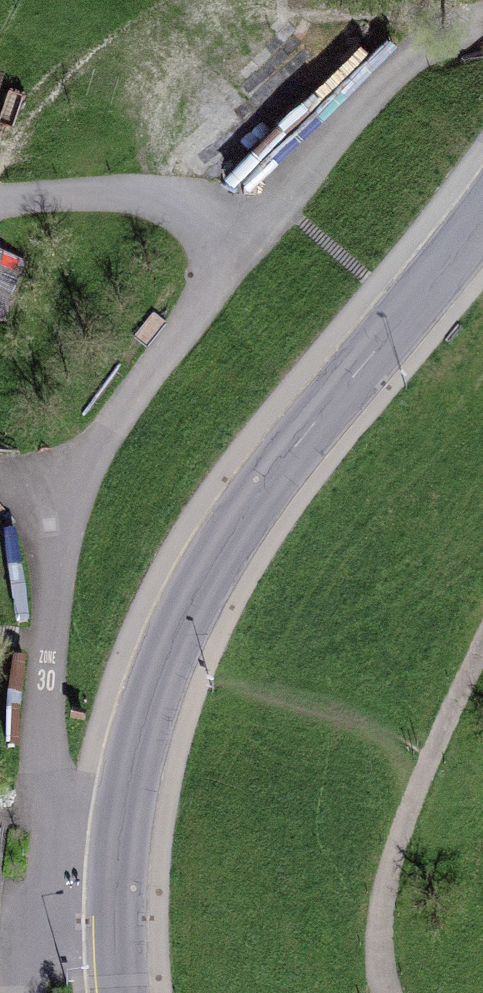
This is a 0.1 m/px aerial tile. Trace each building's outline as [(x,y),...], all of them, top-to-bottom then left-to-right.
[(0,253),(0,318),(4,320),(26,263),(0,253)]
